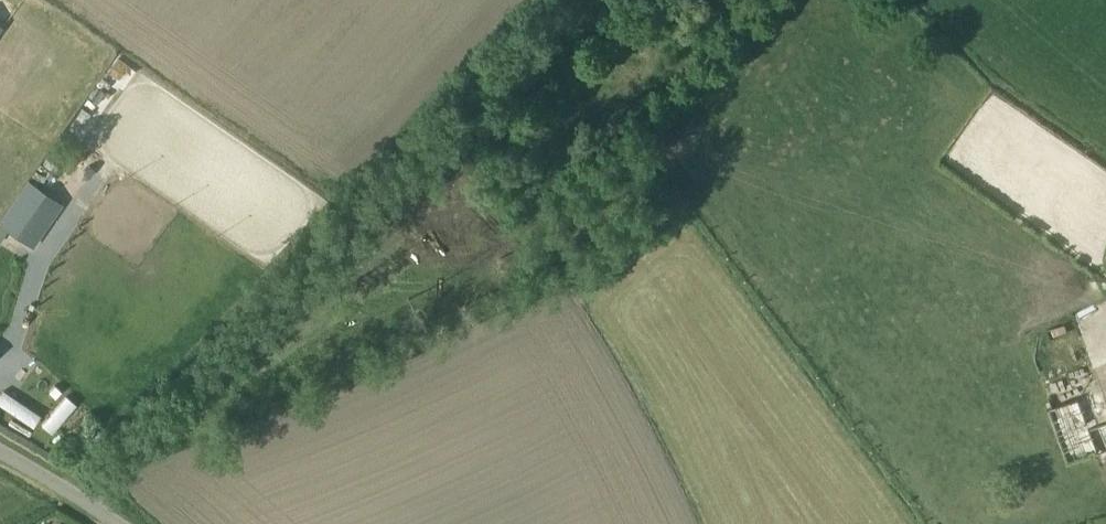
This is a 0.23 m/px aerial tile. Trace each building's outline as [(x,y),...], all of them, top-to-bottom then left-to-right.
[(26,182),(0,220),(0,227),(31,248),(60,206),(26,182)] [(1101,389),(1045,409),(1066,464),(1105,449),(1105,402),(1101,389)]
